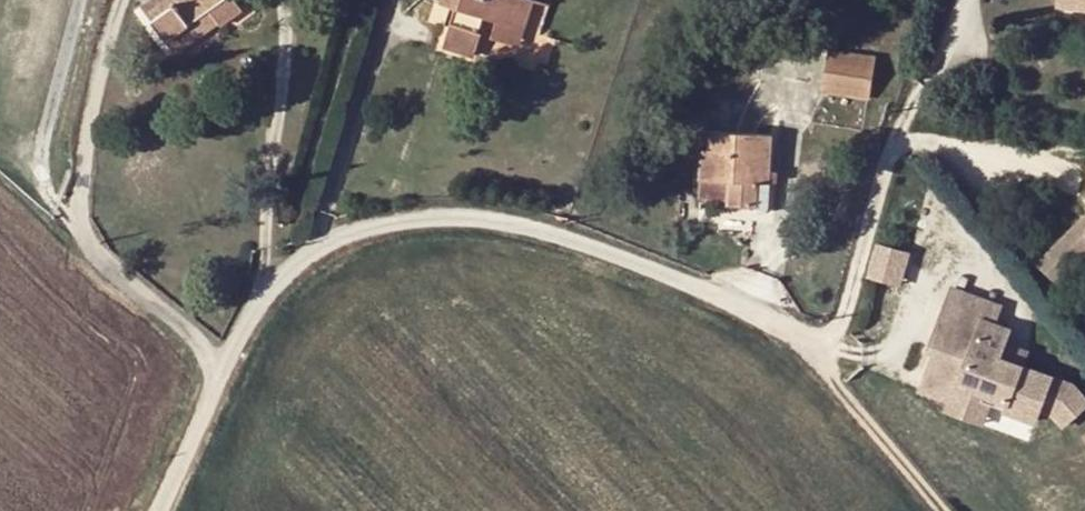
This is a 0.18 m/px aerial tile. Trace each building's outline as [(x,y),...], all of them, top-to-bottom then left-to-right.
[(216,25),(218,28),(241,11),(233,0),(151,0),(140,8),(174,55),(198,38),(190,26),(208,13),(216,25)] [(530,1),(528,0),(441,0),(440,5),(454,9),(465,13),(461,27),(449,23),(441,47),(473,58),(478,45),(475,44),(484,18),(496,22),(522,31),(531,1),(530,1)] [(1054,8),(1084,12),(1084,0),(1055,0),(1054,8)] [(465,13),(454,9),(449,23),(461,27),(465,13)] [(198,38),(216,25),(208,13),(190,26),(198,38)] [(516,48),(522,31),(496,22),(491,40),(516,48)] [(827,53),(822,93),(868,99),(873,60),(827,53)] [(747,173),(768,174),(770,138),(701,134),(698,181),(726,183),(725,201),(725,207),(755,208),(755,214),(760,214),(766,208),(768,185),(756,184),(747,184),(747,173)] [(768,185),(768,174),(747,173),(747,184),(756,184),(768,185)] [(697,200),(725,201),(726,183),(698,181),(697,200)] [(1084,218),(1052,217),(1050,271),(1084,272),(1084,196),(1084,218)] [(902,285),(911,250),(875,240),(866,276),(902,285)] [(909,394),(984,418),(989,402),(1073,430),(1084,394),(1084,385),(1024,365),(1030,348),(998,338),(1009,303),(946,283),(909,394)] [(990,409),(986,424),(1034,437),(1038,422),(990,409)]
